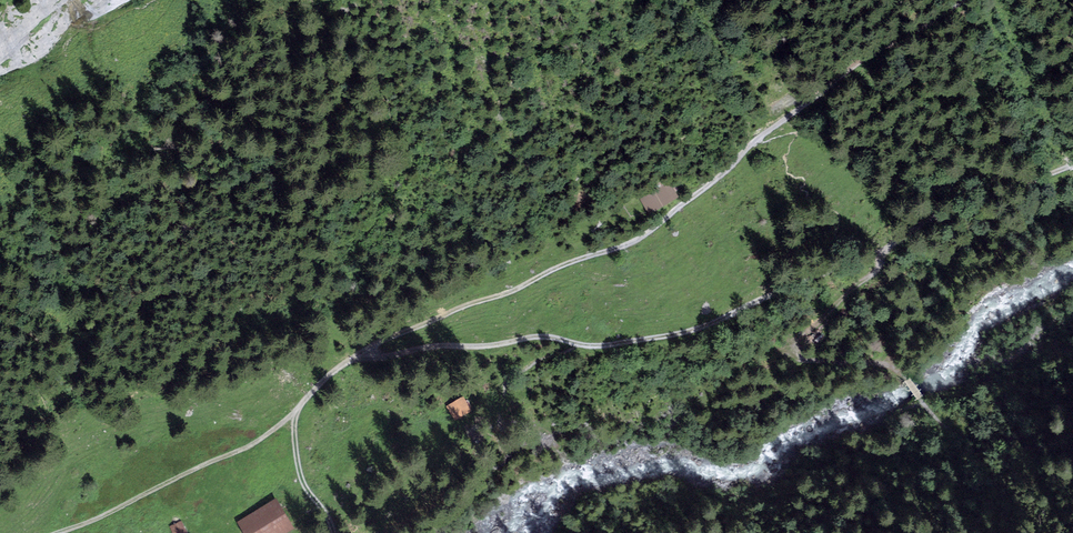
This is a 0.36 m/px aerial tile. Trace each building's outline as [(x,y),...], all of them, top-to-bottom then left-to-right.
[(666,182),(641,197),(650,212),(662,205),(659,201),(673,193),(666,182)] [(449,407),(455,417),(469,409),(463,399),(449,407)] [(246,532),(281,532),(291,527),(275,501),(240,523),(246,532)] [(171,526),(174,532),(185,532),(181,522),(171,526)]
